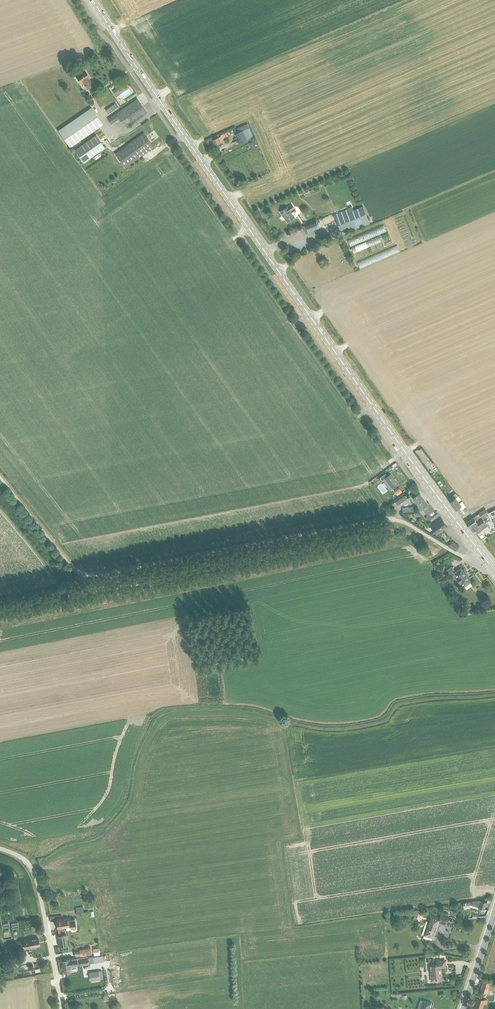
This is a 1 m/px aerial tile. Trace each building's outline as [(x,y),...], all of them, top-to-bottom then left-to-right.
[(90,77),(85,69),(76,76),(81,83),(83,82),(87,89),(94,85),(89,78),(90,77)] [(127,83),(117,89),(119,93),(129,86),(127,83)] [(124,126),(143,113),(146,111),(137,99),(108,120),(112,125),(119,119),(124,126)] [(116,103),(106,110),(108,113),(118,107),(116,103)] [(91,107),(83,113),(58,130),(70,147),(103,124),(91,107)] [(253,137),(247,124),(234,130),(240,142),(253,137)] [(228,136),(226,132),(220,135),(221,136),(213,140),(215,145),(223,142),(222,139),(228,136)] [(154,147),(144,133),(115,153),(126,167),(154,147)] [(96,135),(75,149),(84,162),(104,147),(96,135)] [(287,207),(280,212),(288,223),(294,218),(292,214),(294,212),(293,211),(295,210),(294,209),(291,205),(287,208),(287,207)] [(342,234),(369,223),(363,206),(349,212),(348,208),(334,214),(342,234)] [(308,232),(318,227),(315,220),(305,225),(308,232)] [(385,225),(349,237),(354,251),(382,241),(380,234),(388,232),(385,225)] [(387,257),(402,252),(399,245),(358,260),(361,267),(387,257)] [(393,489),(399,484),(391,474),(388,476),(386,473),(380,478),(382,480),(385,478),(393,489)] [(399,487),(394,491),(398,496),(403,492),(399,487)] [(422,509),(428,515),(434,509),(429,503),(428,504),(420,493),(413,498),(422,509)] [(405,495),(396,501),(398,505),(407,498),(405,495)] [(450,502),(456,509),(459,507),(461,510),(466,506),(462,501),(460,503),(458,501),(460,500),(457,496),(450,502)] [(485,522),(482,517),(488,513),(485,508),(479,513),(474,517),(473,517),(466,522),(473,531),(475,530),(477,533),(488,526),(485,522)] [(448,526),(442,518),(430,527),(437,535),(448,526)] [(449,546),(456,550),(459,546),(452,541),(449,546)] [(461,568),(454,573),(456,576),(455,577),(460,584),(462,583),(466,589),(473,584),(468,578),(470,577),(465,570),(463,571),(461,568)] [(481,900),(463,902),(464,907),(470,907),(472,907),(472,905),(485,909),(487,902),(481,900)] [(423,919),(424,914),(419,913),(420,910),(417,909),(415,917),(423,919)] [(430,914),(423,935),(432,938),(432,939),(436,941),(437,937),(435,936),(439,922),(445,924),(448,917),(441,914),(440,917),(430,914)] [(58,928),(60,928),(70,926),(70,928),(76,927),(75,919),(70,920),(69,918),(56,920),(57,928),(58,928)] [(61,936),(59,936),(58,936),(59,946),(67,945),(66,935),(61,936)] [(25,940),(23,940),(25,949),(27,948),(28,948),(29,948),(31,948),(36,947),(35,946),(40,945),(39,941),(38,937),(27,939),(25,940)] [(79,950),(74,951),(75,956),(80,955),(80,956),(91,954),(90,947),(79,949),(79,950)] [(79,958),(61,961),(63,969),(64,969),(65,973),(70,973),(69,967),(77,965),(80,964),(81,965),(89,964),(89,963),(104,961),(103,955),(79,958)] [(437,964),(429,965),(431,981),(445,980),(445,977),(443,977),(442,968),(447,968),(446,959),(440,960),(440,958),(436,958),(437,964)] [(99,970),(89,972),(90,976),(90,981),(100,979),(99,970)] [(480,990),(488,992),(489,989),(494,991),(494,984),(484,980),(480,990)] [(474,1008),(483,1008),(484,1004),(487,1004),(488,1000),(478,997),(474,1008)] [(417,1008),(428,1008),(430,1008),(432,1002),(421,999),(417,1008)]
